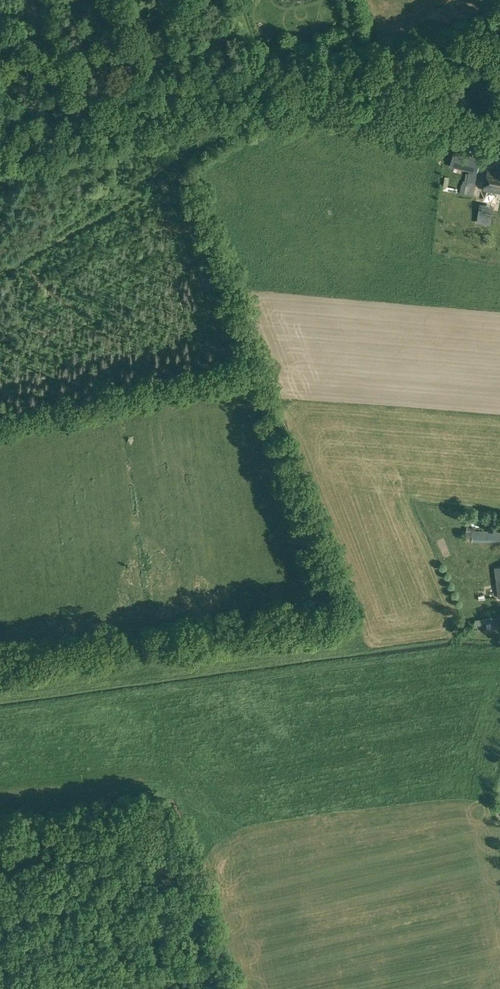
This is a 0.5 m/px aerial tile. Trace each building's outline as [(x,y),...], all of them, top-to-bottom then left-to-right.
[(472,171),(473,160),(465,159),(464,170),(472,171)] [(499,193),(499,172),(488,170),(484,190),(499,193)] [(476,173),(469,172),(466,185),(461,184),(460,192),(473,195),(477,173),(476,173)] [(478,222),(489,224),(491,213),(480,210),(478,222)] [(475,619),(476,630),(487,629),(486,624),(491,623),(490,617),(475,619)]
